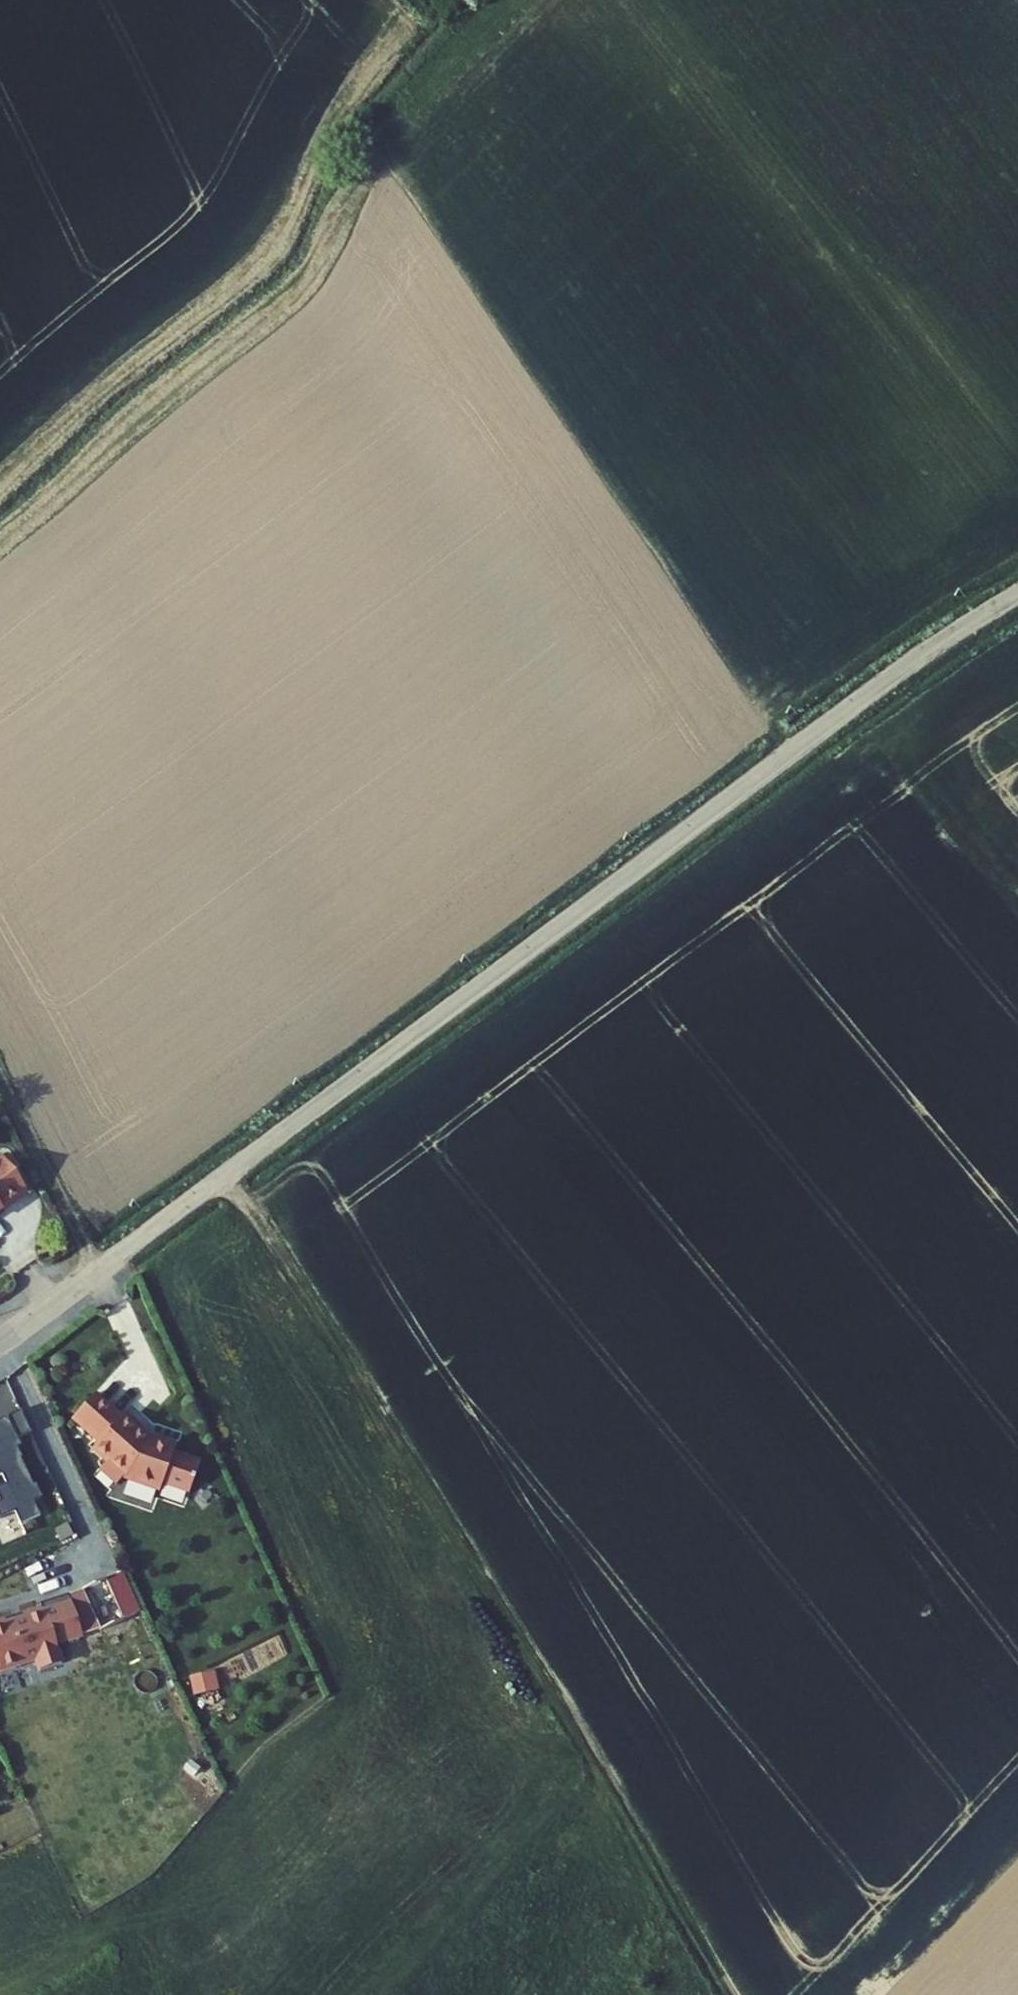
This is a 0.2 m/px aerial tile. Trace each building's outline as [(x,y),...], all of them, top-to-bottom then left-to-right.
[(37,1182),(12,1147),(0,1155),(0,1208),(37,1182)] [(128,1472),(130,1474),(165,1484),(167,1477),(194,1485),(204,1452),(177,1444),(179,1438),(156,1431),(155,1434),(152,1433),(125,1411),(123,1413),(96,1391),(75,1415),(102,1438),(96,1446),(111,1458),(104,1466),(121,1480),(128,1472)] [(32,1430),(22,1408),(9,1413),(19,1436),(32,1430)] [(1,1473),(4,1471),(8,1480),(0,1484),(0,1494),(1,1497),(0,1498),(0,1515),(0,1516),(20,1507),(26,1519),(42,1512),(35,1498),(43,1494),(38,1481),(35,1482),(18,1445),(22,1443),(19,1436),(9,1413),(0,1418),(0,1470),(1,1473)] [(215,1671),(188,1678),(194,1698),(220,1691),(215,1671)]
